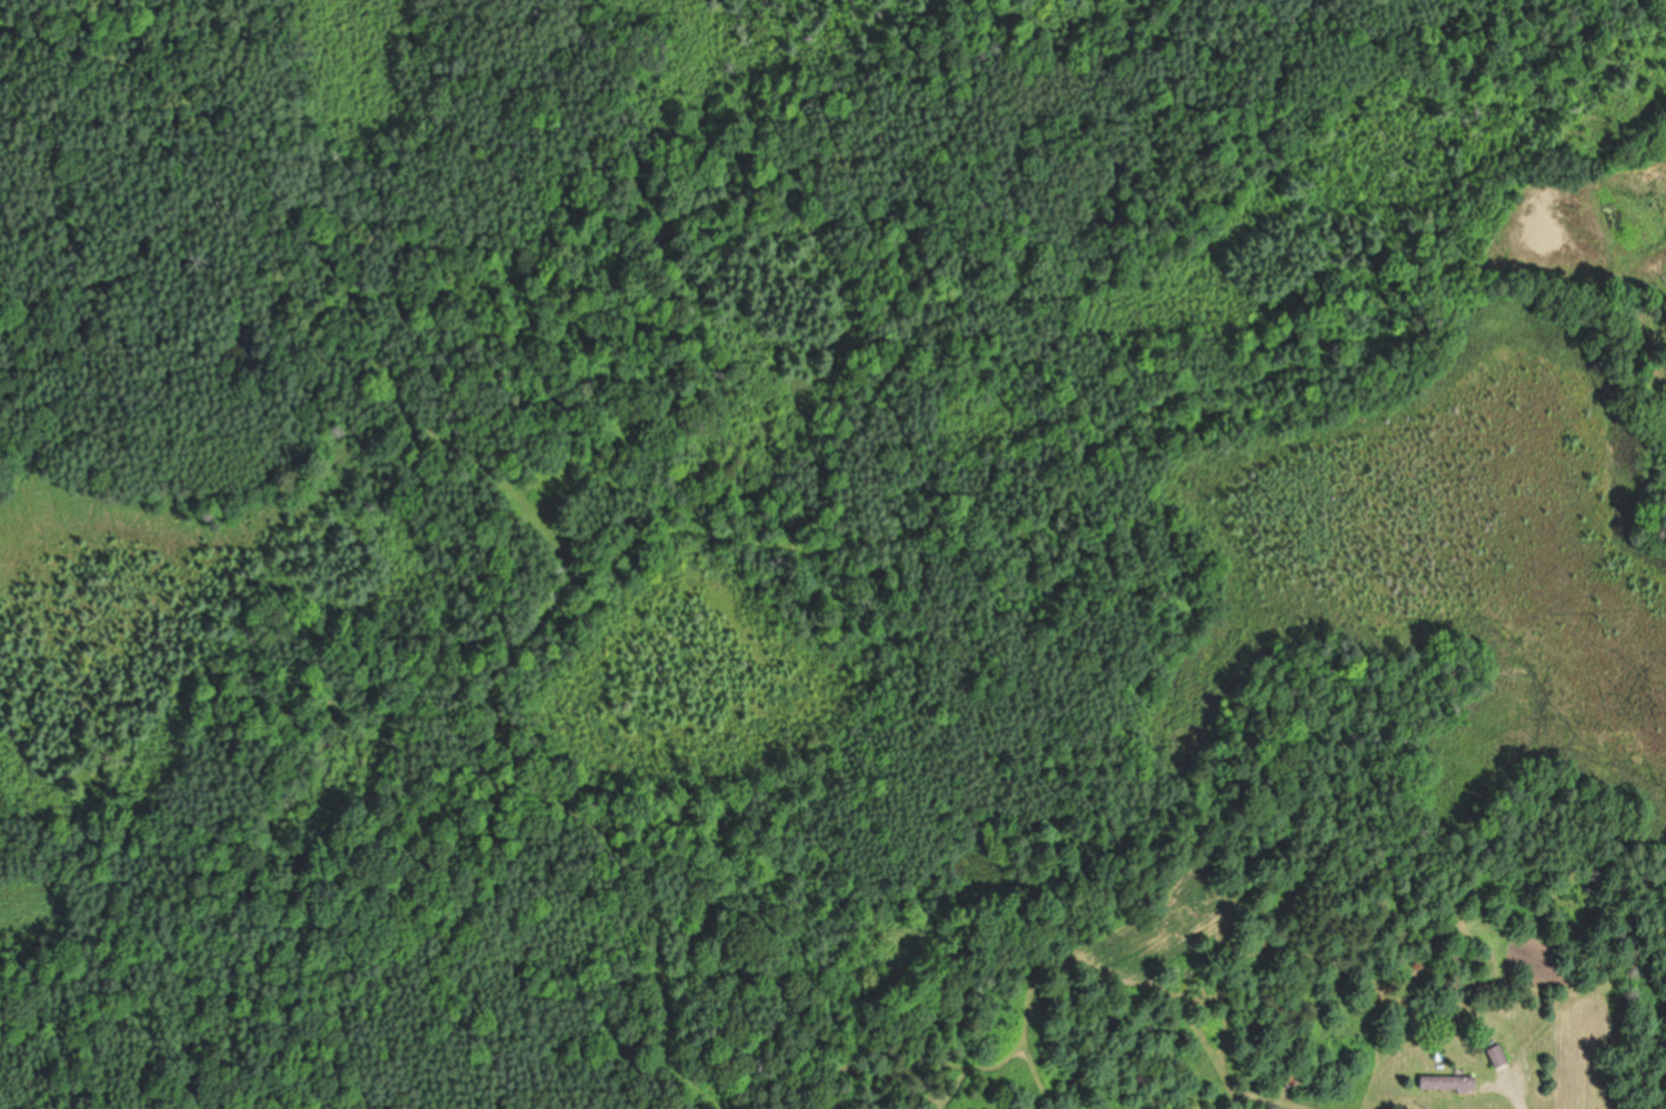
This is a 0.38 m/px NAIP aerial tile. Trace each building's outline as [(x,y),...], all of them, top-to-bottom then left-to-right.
[(1492,1046),(1499,1066),(1515,1060),(1509,1040),(1492,1046)] [(1424,1086),(1484,1086),(1484,1073),(1424,1073),(1424,1086)]
